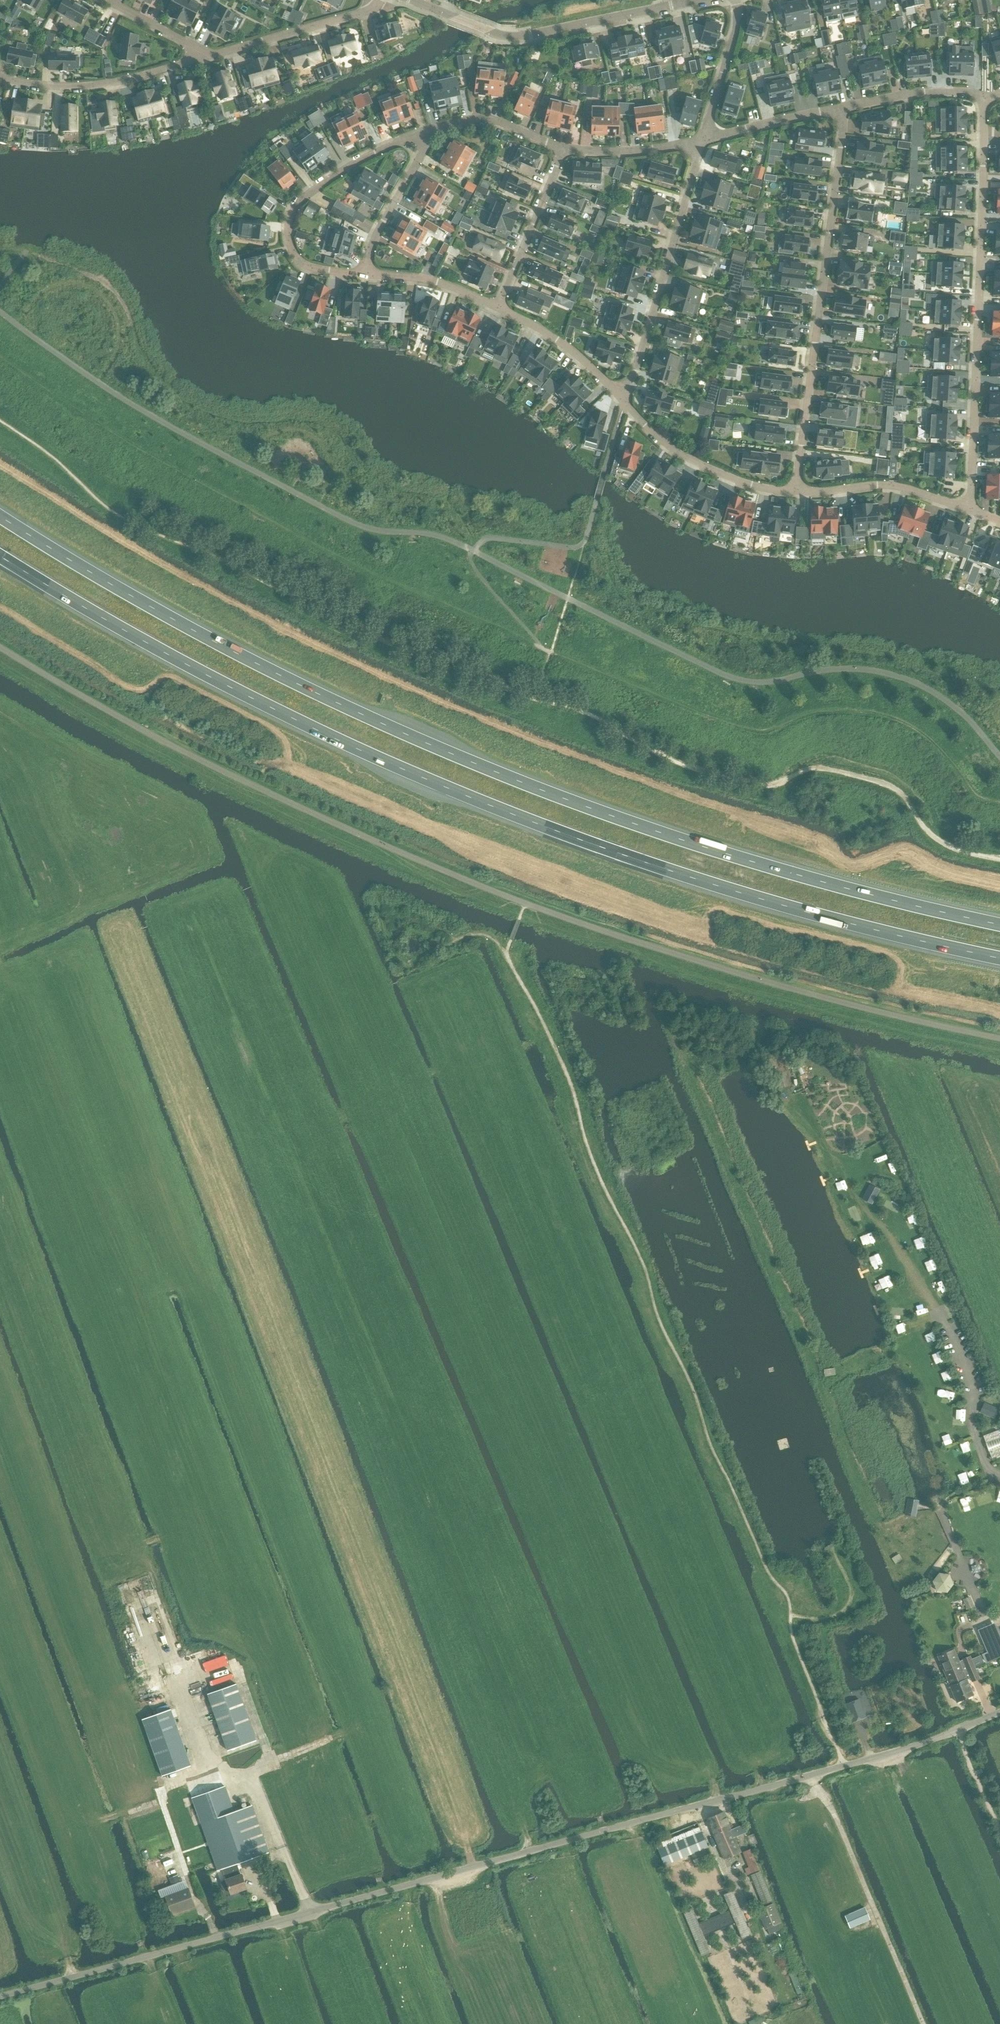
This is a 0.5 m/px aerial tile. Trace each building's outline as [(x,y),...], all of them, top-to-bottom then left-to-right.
[(37,11),(43,0),(26,0),(24,4),(37,11)] [(67,0),(65,0),(58,12),(81,25),(88,12),(81,8),(82,7),(75,3),(75,4),(67,0)] [(178,21),(188,0),(173,0),(167,12),(174,16),(173,18),(171,17),(171,18),(178,21)] [(178,21),(185,25),(185,24),(183,23),(184,21),(191,25),(201,6),(189,0),(188,0),(178,21)] [(337,9),(338,7),(340,7),(343,0),(317,0),(337,9)] [(801,1),(793,2),(799,30),(811,28),(809,23),(810,23),(808,15),(809,15),(808,8),(807,8),(805,0),(801,1)] [(838,0),(821,0),(824,18),(827,17),(828,23),(841,20),(839,15),(841,14),(838,0)] [(841,14),(842,14),(843,19),(856,17),(855,11),(857,11),(854,0),(838,0),(841,14)] [(871,12),(886,9),(884,1),(885,1),(885,0),(868,0),(871,12)] [(913,0),(901,0),(901,4),(903,4),(904,9),(914,7),(913,0)] [(975,15),(983,13),(980,0),(979,0),(972,1),(975,15)] [(982,1),(984,14),(991,13),(988,0),(982,1)] [(799,30),(793,2),(786,4),(782,5),(783,13),(782,13),(784,20),(785,20),(787,28),(788,33),(799,30)] [(5,7),(2,13),(9,16),(12,10),(5,7)] [(15,7),(10,16),(16,19),(21,10),(15,7)] [(230,32),(235,35),(243,19),(234,14),(221,8),(217,15),(216,14),(213,21),(214,21),(209,31),(222,38),(226,30),(230,32)] [(287,21),(293,24),(298,12),(292,10),(287,21)] [(747,25),(748,26),(746,34),(761,38),(767,15),(764,15),(765,13),(756,10),(755,12),(753,11),(750,19),(749,19),(747,25)] [(942,10),(936,11),(939,24),(945,22),(942,10)] [(939,24),(936,11),(930,12),(932,25),(939,24)] [(298,12),(293,24),(299,26),(304,15),(298,12)] [(7,16),(4,22),(11,25),(14,19),(7,16)] [(895,18),(898,32),(904,31),(901,17),(895,18)] [(719,23),(710,20),(709,22),(707,21),(705,27),(693,24),(694,25),(688,26),(691,40),(702,38),(700,44),(714,48),(717,40),(718,41),(720,34),(719,34),(721,26),(718,25),(719,23)] [(892,33),(894,33),(898,32),(896,20),(889,21),(892,33)] [(13,21),(12,28),(22,30),(23,23),(20,23),(21,22),(13,21)] [(383,25),(383,27),(375,29),(379,44),(402,37),(401,34),(403,34),(400,25),(398,25),(398,23),(390,25),(389,24),(383,25)] [(938,25),(929,26),(930,37),(938,37),(938,25)] [(674,27),(667,28),(673,57),(683,55),(682,50),(684,49),(682,41),(683,41),(682,34),(680,35),(679,26),(674,27)] [(859,27),(861,40),(869,38),(866,26),(859,27)] [(673,57),(667,28),(660,30),(656,31),(657,39),(656,40),(657,46),(659,46),(660,54),(662,54),(663,59),(673,57)] [(820,32),(823,47),(831,46),(828,30),(820,32)] [(100,34),(94,31),(89,42),(94,45),(100,34)] [(45,46),(51,48),(55,35),(49,33),(45,46)] [(894,33),(892,33),(888,34),(891,46),(897,45),(894,33)] [(107,38),(100,34),(94,45),(101,48),(107,38)] [(122,45),(120,45),(119,52),(121,52),(120,60),(134,62),(135,54),(139,55),(141,45),(137,45),(138,36),(123,34),(122,45)] [(888,34),(882,35),(884,47),(891,46),(888,34)] [(345,36),(338,38),(338,40),(328,42),(332,57),(340,54),(341,58),(351,56),(349,52),(357,50),(353,35),(345,38),(345,36)] [(633,36),(624,38),(629,58),(645,55),(641,36),(633,38),(633,36)] [(629,58),(624,38),(615,39),(616,41),(608,43),(612,62),(629,58)] [(990,41),(997,66),(999,65),(999,38),(990,41)] [(848,42),(842,44),(845,55),(851,54),(848,42)] [(774,45),(777,57),(783,56),(781,43),(774,45)] [(367,46),(371,58),(378,56),(375,44),(367,46)] [(597,46),(595,47),(594,44),(586,45),(586,44),(579,46),(579,47),(571,49),(574,64),(581,62),(582,67),(591,65),(590,60),(597,59),(597,56),(598,56),(597,46)] [(842,44),(836,45),(838,57),(845,55),(842,44)] [(321,60),(317,46),(306,49),(306,47),(299,49),(299,51),(292,53),(296,67),(303,65),(304,69),(314,66),(313,62),(321,60)] [(960,47),(950,47),(950,53),(949,53),(949,61),(948,61),(947,68),(949,68),(949,76),(953,76),(953,77),(960,77),(961,53),(960,53),(960,47)] [(10,49),(7,63),(15,65),(15,66),(22,68),(22,66),(30,68),(30,66),(34,67),(36,56),(33,55),(33,54),(26,52),(17,50),(10,49)] [(973,53),(961,53),(960,77),(968,77),(968,76),(972,76),(972,68),(974,68),(974,61),(973,61),(973,53)] [(796,54),(790,55),(791,64),(798,63),(796,54)] [(928,54),(917,55),(919,78),(926,78),(926,77),(931,77),(930,69),(931,68),(930,62),(929,62),(928,54)] [(838,57),(837,57),(841,79),(849,78),(845,55),(838,57)] [(917,55),(905,56),(905,64),(904,64),(905,71),(906,71),(907,79),(911,79),(919,78),(917,55)] [(75,58),(75,56),(50,56),(49,70),(60,71),(60,72),(67,72),(67,71),(75,71),(75,69),(79,69),(79,58),(75,58)] [(266,58),(259,61),(266,87),(279,84),(278,80),(273,60),(265,62),(265,60),(267,59),(266,58)] [(882,60),(870,63),(875,86),(882,85),(882,84),(886,83),(885,75),(886,75),(885,68),(883,68),(882,60)] [(247,68),(241,70),(246,88),(252,87),(252,88),(253,91),(266,87),(259,61),(251,63),(253,63),(254,65),(252,66),(246,67),(247,68)] [(697,73),(696,65),(695,61),(688,62),(691,74),(697,73)] [(757,61),(747,64),(751,76),(760,74),(757,61)] [(335,62),(328,65),(333,77),(339,74),(335,62)] [(704,63),(696,65),(697,73),(705,71),(704,63)] [(870,63),(859,65),(860,73),(859,74),(860,80),(862,80),(863,88),(868,87),(868,88),(875,86),(870,63)] [(747,64),(737,66),(739,72),(748,70),(747,64)] [(333,77),(328,65),(322,67),(327,79),(333,77)] [(660,66),(653,67),(656,79),(662,78),(660,66)] [(656,79),(653,67),(647,68),(650,81),(656,79)] [(485,95),(488,96),(491,70),(478,69),(475,94),(478,95),(478,96),(485,97),(485,95)] [(491,70),(488,96),(491,96),(491,97),(498,98),(498,97),(501,97),(504,72),(491,70)] [(836,70),(824,72),(829,95),(836,94),(836,93),(841,93),(839,84),(840,84),(839,78),(838,78),(836,70)] [(216,83),(212,84),(215,94),(219,93),(221,100),(235,96),(233,88),(235,88),(233,81),(231,82),(228,71),(214,75),(216,83)] [(518,74),(513,72),(507,83),(513,86),(518,74)] [(608,72),(601,73),(604,85),(610,84),(608,72)] [(824,72),(813,74),(814,83),(813,83),(815,89),(816,89),(818,97),(822,96),(822,97),(829,95),(824,72)] [(542,83),(548,86),(554,76),(547,73),(542,83)] [(615,73),(609,74),(611,83),(617,82),(615,73)] [(414,77),(415,82),(417,88),(424,86),(420,74),(413,76),(414,77)] [(414,77),(408,78),(412,92),(418,90),(417,88),(415,82),(414,77)] [(676,77),(664,79),(666,91),(678,89),(676,77)] [(455,79),(443,81),(449,108),(461,105),(455,79)] [(289,80),(283,83),(288,95),(294,92),(289,80)] [(789,80),(777,82),(782,105),(789,104),(789,103),(794,102),(792,94),(793,94),(792,87),(791,88),(789,80)] [(449,108),(443,81),(430,84),(436,111),(439,110),(439,112),(446,110),(446,109),(449,108)] [(197,105),(198,104),(196,97),(200,96),(197,86),(194,87),(192,82),(178,86),(180,94),(179,94),(181,101),(182,101),(184,108),(186,108),(187,112),(198,108),(197,105)] [(777,82),(766,84),(767,92),(766,93),(768,99),(769,99),(770,107),(775,106),(775,107),(782,105),(777,82)] [(744,87),(731,83),(722,113),(735,117),(744,87)] [(588,86),(586,97),(592,98),(593,93),(597,94),(598,87),(588,86)] [(524,116),(527,117),(538,94),(526,88),(515,111),(518,113),(517,114),(523,117),(524,116)] [(153,91),(145,93),(153,120),(166,116),(165,112),(159,92),(152,94),(151,92),(153,91)] [(153,120),(145,93),(138,95),(138,96),(140,95),(140,97),(133,99),(138,120),(139,120),(139,123),(153,120)] [(390,93),(377,97),(379,103),(388,127),(392,126),(392,127),(398,125),(398,123),(401,122),(392,98),(390,93)] [(368,94),(361,96),(366,106),(372,103),(368,94)] [(404,94),(392,98),(401,122),(413,118),(404,94)] [(250,95),(244,98),(248,110),(254,107),(250,95)] [(361,95),(353,98),(356,104),(359,102),(362,108),(366,106),(361,95)] [(544,97),(540,105),(547,106),(549,98),(544,97)] [(248,110),(244,98),(237,100),(241,112),(248,110)] [(693,127),(700,102),(687,99),(680,123),(683,124),(683,126),(689,127),(689,126),(693,127)] [(11,123),(11,127),(24,129),(28,101),(21,100),(20,101),(23,101),(22,104),(15,102),(11,123)] [(28,101),(24,129),(38,131),(38,127),(39,126),(43,126),(44,115),(40,114),(42,106),(36,106),(34,105),(34,103),(36,103),(28,101)] [(544,125),(557,128),(563,104),(550,101),(544,125)] [(97,111),(90,112),(92,127),(103,126),(103,127),(105,127),(105,131),(116,130),(116,126),(117,125),(116,117),(118,117),(117,110),(115,110),(114,102),(100,104),(100,110),(96,110),(97,111)] [(605,108),(605,136),(607,136),(615,136),(618,136),(618,115),(627,116),(626,104),(618,103),(618,108),(605,108)] [(563,104),(557,128),(560,129),(560,130),(566,132),(567,131),(570,132),(576,107),(563,104)] [(634,104),(626,104),(627,116),(635,116),(637,135),(641,134),(641,136),(648,135),(648,134),(651,133),(647,108),(635,110),(634,104)] [(60,124),(62,124),(62,132),(76,132),(76,106),(62,106),(62,117),(60,117),(60,124)] [(661,106),(647,108),(651,133),(664,132),(661,106)] [(592,108),(592,135),(605,136),(605,108),(592,108)] [(966,109),(936,109),(936,121),(966,121),(966,109)] [(319,111),(314,114),(320,124),(325,121),(319,111)] [(870,115),(861,117),(862,124),(861,131),(889,135),(890,128),(890,119),(890,118),(888,112),(874,115),(875,117),(871,118),(870,115)] [(913,113),(904,112),(904,125),(912,126),(913,113)] [(357,113),(345,119),(356,142),(358,141),(359,142),(365,139),(364,138),(368,136),(357,113)] [(314,114),(308,117),(314,127),(320,124),(314,114)] [(184,115),(178,117),(181,129),(188,128),(184,115)] [(181,129),(178,117),(171,119),(174,131),(181,129)] [(356,142),(345,119),(333,125),(344,148),(356,142)] [(966,121),(936,121),(936,133),(966,133),(966,121)] [(134,126),(127,127),(129,140),(136,139),(134,126)] [(129,140),(127,127),(120,129),(122,141),(129,140)] [(825,133),(799,130),(799,134),(798,134),(797,137),(798,137),(797,145),(795,145),(794,151),(808,152),(809,146),(823,148),(823,145),(825,146),(826,140),(824,139),(825,133)] [(302,142),(304,145),(318,164),(329,156),(313,134),(302,142)] [(448,150),(447,153),(469,166),(475,154),(453,141),(451,144),(450,144),(447,150),(448,150)] [(897,149),(910,151),(911,144),(898,142),(897,149)] [(864,144),(858,144),(855,160),(880,164),(882,147),(874,146),(874,145),(864,144)] [(292,156),(284,145),(278,150),(287,161),(292,156)] [(318,164),(304,145),(294,153),(307,172),(310,170),(311,171),(316,167),(316,166),(318,164)] [(517,155),(512,153),(508,164),(519,169),(521,163),(535,169),(536,168),(537,169),(541,161),(539,160),(540,156),(520,148),(517,155)] [(966,148),(936,148),(936,160),(966,160),(966,148)] [(782,151),(770,149),(769,156),(781,158),(782,151)] [(737,159),(715,152),(711,166),(733,173),(733,172),(738,173),(742,162),(737,160),(737,159)] [(469,166),(447,153),(445,156),(444,155),(441,161),(442,161),(440,164),(462,177),(469,166)] [(804,160),(795,159),(793,173),(819,176),(821,162),(813,161),(804,160)] [(966,160),(936,160),(936,172),(966,172),(966,160)] [(279,161),(268,169),(284,190),(287,187),(287,188),(293,184),(292,183),(295,181),(279,161)] [(489,162),(486,169),(498,173),(501,167),(489,162)] [(581,164),(574,163),(573,182),(600,184),(601,165),(590,164),(581,163),(581,164)] [(676,170),(651,163),(647,177),(672,184),(676,170)] [(623,168),(616,166),(612,178),(619,180),(623,168)] [(765,168),(759,167),(755,178),(761,180),(765,168)] [(370,172),(366,170),(362,177),(360,177),(357,182),(358,183),(352,195),(362,201),(376,176),(370,172)] [(622,171),(620,177),(632,180),(633,175),(622,171)] [(873,191),(882,192),(884,176),(855,173),(854,179),(851,179),(850,188),(861,190),(861,191),(872,193),(873,191)] [(907,175),(893,173),(892,181),(906,183),(907,175)] [(376,176),(362,201),(372,206),(379,195),(380,196),(383,190),(382,189),(386,182),(382,180),(383,179),(376,176)] [(514,180),(510,178),(510,177),(504,191),(505,191),(524,199),(525,200),(530,186),(529,186),(523,183),(515,180),(514,180)] [(632,180),(620,177),(618,183),(630,186),(632,180)] [(421,188),(419,190),(441,203),(448,192),(426,179),(424,182),(423,181),(420,187),(421,188)] [(734,186),(710,179),(708,184),(706,183),(703,191),(726,198),(730,199),(734,186)] [(250,189),(244,199),(269,215),(271,212),(272,213),(276,207),(275,206),(277,204),(258,191),(262,186),(251,180),(248,185),(252,187),(250,189)] [(468,183),(465,189),(473,193),(476,187),(468,183)] [(749,192),(759,195),(761,188),(751,185),(749,192)] [(792,199),(814,202),(814,200),(816,200),(817,193),(815,193),(816,188),(794,185),(791,185),(789,198),(792,198),(792,199)] [(478,186),(475,191),(486,196),(489,190),(478,186)] [(965,188),(936,186),(935,198),(937,199),(937,198),(965,200),(965,188)] [(441,203),(419,190),(418,193),(417,193),(413,198),(415,199),(413,202),(435,215),(441,203)] [(466,191),(463,196),(469,199),(472,194),(466,191)] [(558,204),(582,214),(587,201),(588,202),(588,201),(563,191),(558,204)] [(726,198),(703,191),(701,199),(704,200),(702,205),(723,211),(726,198)] [(641,193),(637,206),(663,214),(666,206),(663,205),(664,200),(641,193)] [(597,199),(595,205),(607,210),(607,211),(608,211),(611,204),(597,198),(596,199),(597,199)] [(965,200),(937,198),(937,199),(936,210),(964,212),(965,200)] [(321,208),(310,201),(307,207),(318,213),(321,208)] [(497,201),(492,213),(514,223),(518,214),(513,212),(515,208),(497,201)] [(874,206),(864,205),(864,204),(852,202),(851,203),(848,203),(846,219),(849,219),(849,220),(862,222),(862,221),(872,222),(874,206)] [(907,204),(895,202),(893,215),(905,217),(907,204)] [(344,213),(333,206),(330,212),(341,219),(344,213)] [(663,214),(637,206),(633,219),(636,220),(657,226),(658,221),(661,221),(663,214)] [(349,208),(345,213),(352,217),(356,212),(349,208)] [(813,213),(788,210),(786,224),(811,227),(811,226),(813,225),(813,221),(812,219),(813,213)] [(743,223),(753,225),(756,214),(746,211),(743,223)] [(345,213),(344,213),(341,219),(352,225),(355,219),(352,217),(345,213)] [(457,213),(452,222),(458,226),(463,216),(457,213)] [(514,223),(492,213),(486,226),(504,234),(506,230),(511,232),(514,223)] [(607,214),(605,221),(619,225),(621,218),(607,214)] [(547,227),(570,237),(574,229),(576,231),(577,229),(575,228),(577,225),(553,215),(547,227)] [(474,221),(463,217),(461,222),(472,227),(474,221)] [(694,221),(692,229),(719,237),(723,224),(719,223),(699,217),(697,222),(694,221)] [(427,232),(403,219),(402,222),(400,221),(397,227),(398,227),(397,230),(421,244),(427,232)] [(742,223),(728,219),(726,226),(739,230),(742,223)] [(427,221),(423,227),(435,234),(438,227),(427,221)] [(618,224),(605,221),(603,227),(616,231),(618,224)] [(461,222),(458,227),(469,232),(472,227),(461,222)] [(456,229),(445,223),(441,228),(452,235),(456,229)] [(270,228),(240,224),(239,238),(268,242),(269,238),(270,238),(271,232),(269,231),(270,228)] [(964,226),(937,224),(936,236),(963,238),(964,226)] [(592,225),(589,231),(599,235),(602,229),(592,225)] [(754,226),(753,232),(755,232),(754,238),(764,239),(765,233),(766,227),(754,226)] [(326,239),(353,247),(355,240),(356,236),(348,233),(348,232),(342,230),(342,232),(329,228),(326,239)] [(719,237),(692,229),(690,237),(693,237),(691,243),(715,250),(719,237)] [(421,244),(397,230),(395,233),(394,232),(391,238),(392,239),(390,242),(414,255),(421,244)] [(309,234),(297,231),(295,237),(307,241),(309,234)] [(905,234),(890,232),(889,242),(904,244),(905,234)] [(846,233),(845,237),(843,237),(842,245),(844,246),(843,250),(865,253),(867,241),(872,241),(872,237),(867,236),(846,233)] [(474,249),(499,260),(505,247),(479,236),(474,249)] [(629,236),(625,250),(633,252),(632,256),(641,259),(642,255),(648,256),(652,242),(629,236)] [(808,239),(785,236),(785,237),(781,237),(780,242),(785,242),(784,250),(806,253),(807,248),(810,248),(811,241),(808,241),(808,239)] [(963,238),(936,236),(935,248),(962,250),(963,238)] [(537,251),(544,254),(543,258),(552,262),(554,258),(560,261),(561,259),(566,261),(570,252),(565,250),(566,248),(543,238),(537,251)] [(353,247),(326,239),(322,251),(326,252),(335,254),(335,256),(341,257),(341,256),(350,259),(351,254),(353,247)] [(460,250),(449,246),(446,254),(457,259),(460,250)] [(227,250),(221,251),(222,258),(236,255),(234,249),(227,250)] [(579,256),(590,261),(593,254),(582,249),(579,256)] [(734,251),(732,260),(743,263),(746,255),(734,251)] [(591,263),(597,264),(599,260),(602,261),(604,255),(595,252),(591,263)] [(444,257),(438,254),(432,265),(438,268),(444,257)] [(684,269),(692,271),(691,275),(700,277),(701,274),(709,276),(709,274),(713,275),(716,264),(712,263),(713,262),(688,254),(684,269)] [(274,255),(241,262),(242,265),(244,275),(277,268),(277,265),(278,264),(276,258),(275,258),(274,255)] [(472,277),(469,283),(486,290),(494,271),(470,261),(464,274),(472,277)] [(837,273),(868,277),(870,265),(840,261),(840,265),(839,265),(838,266),(837,273)] [(782,274),(806,277),(803,276),(804,265),(784,262),(782,274)] [(962,264),(933,262),(932,274),(962,276),(962,264)] [(532,268),(531,267),(528,274),(529,275),(529,276),(557,288),(563,275),(550,270),(550,269),(543,267),(534,263),(532,268)] [(737,263),(734,276),(741,278),(745,265),(737,263)] [(902,264),(889,263),(888,270),(901,271),(902,264)] [(620,265),(616,278),(642,286),(645,278),(642,277),(643,272),(620,265)] [(994,272),(994,277),(991,277),(991,284),(999,284),(999,272),(994,272)] [(585,278),(572,273),(570,278),(582,283),(585,278)] [(837,285),(867,289),(868,277),(837,273),(836,280),(837,281),(838,281),(837,285)] [(806,277),(782,274),(781,286),(804,289),(806,277)] [(962,276),(932,274),(931,286),(961,288),(962,276)] [(290,278),(287,277),(284,284),(280,283),(277,291),(281,292),(276,304),(288,309),(300,282),(296,281),(297,279),(291,277),(290,278)] [(642,286),(616,278),(612,291),(615,292),(636,298),(637,293),(640,293),(642,286)] [(591,283),(585,281),(584,281),(582,288),(589,290),(591,283)] [(675,289),(672,297),(699,305),(703,291),(699,290),(679,284),(678,290),(675,289)] [(993,296),(999,296),(999,284),(991,284),(991,290),(993,290),(993,296)] [(313,301),(310,310),(321,314),(318,324),(327,327),(332,310),(324,307),(330,290),(318,286),(315,293),(314,293),(312,300),(313,301)] [(741,287),(740,295),(746,295),(746,293),(752,294),(753,288),(741,287)] [(587,298),(589,291),(582,289),(580,296),(587,298)] [(358,319),(360,292),(347,291),(346,297),(346,298),(342,298),(341,307),(346,307),(346,309),(345,318),(358,319)] [(532,291),(530,296),(522,292),(520,298),(518,298),(516,303),(517,304),(517,305),(538,314),(542,305),(549,308),(553,299),(532,291)] [(382,294),(378,294),(377,322),(390,322),(392,295),(388,295),(388,294),(382,293),(382,294)] [(395,295),(392,295),(390,322),(403,323),(405,296),(401,296),(401,294),(395,294),(395,295)] [(727,303),(735,305),(738,296),(730,294),(727,303)] [(927,295),(926,302),(934,303),(933,312),(960,314),(961,302),(952,302),(950,302),(950,296),(927,295)] [(833,299),(832,309),(834,310),(833,312),(863,316),(865,304),(870,304),(871,298),(857,296),(856,300),(846,298),(846,299),(835,297),(835,300),(833,299)] [(561,297),(558,304),(567,308),(567,307),(571,309),(574,303),(561,297)] [(699,305),(672,297),(670,304),(673,305),(672,311),(695,318),(699,305)] [(800,307),(801,301),(775,297),(775,298),(773,298),(771,310),(773,310),(773,311),(799,315),(799,313),(801,314),(802,307),(800,307)] [(426,298),(424,304),(424,305),(420,303),(417,312),(421,313),(420,314),(417,324),(430,328),(438,302),(426,298)] [(890,299),(889,306),(900,307),(900,300),(890,299)] [(609,303),(605,316),(631,324),(634,316),(632,315),(631,315),(632,310),(609,303)] [(456,341),(468,314),(457,309),(444,336),(456,341)] [(296,314),(290,311),(285,323),(291,326),(296,314)] [(931,312),(930,324),(948,325),(950,325),(959,326),(960,314),(933,312),(931,312)] [(990,318),(989,324),(999,325),(999,313),(993,313),(992,318),(990,318)] [(480,319),(468,314),(456,341),(467,346),(473,333),(476,327),(480,319)] [(631,324),(605,316),(601,329),(604,330),(625,336),(626,330),(629,331),(631,324)] [(331,317),(325,333),(335,334),(336,317),(331,317)] [(570,325),(577,327),(579,320),(572,318),(570,325)] [(440,321),(435,319),(431,331),(436,333),(440,321)] [(718,330),(730,333),(733,324),(721,320),(718,330)] [(440,321),(436,333),(442,335),(446,323),(440,321)] [(696,330),(668,322),(664,336),(669,338),(667,345),(678,348),(680,341),(692,345),(696,330)] [(781,324),(767,322),(767,323),(762,323),(761,323),(760,334),(760,335),(766,335),(766,336),(795,340),(796,339),(798,339),(799,331),(797,331),(797,326),(789,325),(781,324)] [(840,325),(834,324),(834,327),(832,327),(830,335),(832,336),(832,339),(839,340),(839,341),(846,342),(847,341),(854,342),(856,327),(846,326),(846,325),(840,325)] [(989,324),(989,331),(992,331),(992,336),(999,337),(999,325),(989,324)] [(493,358),(506,331),(495,326),(483,351),(484,351),(494,356),(493,358)] [(574,328),(569,326),(565,338),(571,340),(574,328)] [(897,328),(884,326),(883,333),(897,335),(897,328)] [(518,337),(506,331),(493,358),(505,364),(518,337)] [(730,335),(718,331),(715,341),(727,344),(730,335)] [(409,337),(402,336),(400,349),(407,350),(409,337)] [(469,347),(474,350),(480,339),(474,336),(469,347)] [(485,342),(480,339),(474,350),(480,352),(485,342)] [(959,340),(932,339),(931,350),(959,352),(959,340)] [(607,345),(599,342),(595,357),(602,359),(601,363),(611,365),(612,361),(620,364),(624,350),(614,347),(614,345),(607,343),(607,345)] [(529,379),(546,355),(536,348),(531,355),(528,360),(519,372),(529,379)] [(796,352),(770,349),(768,363),(794,366),(796,352)] [(959,352),(931,350),(931,362),(958,364),(959,352)] [(852,354),(828,351),(827,365),(833,366),(833,368),(841,369),(841,367),(850,368),(852,354)] [(683,359),(659,352),(658,358),(655,357),(653,365),(679,373),(683,359)] [(879,361),(895,363),(896,355),(880,353),(879,361)] [(988,359),(988,365),(999,366),(999,354),(991,353),(991,359),(988,359)] [(518,357),(513,354),(507,365),(512,368),(518,357)] [(546,355),(529,379),(540,386),(557,362),(546,355)] [(688,355),(686,362),(692,363),(694,357),(688,355)] [(524,361),(518,358),(512,368),(517,371),(524,361)] [(675,386),(679,373),(653,365),(650,372),(653,373),(652,379),(675,386)] [(990,377),(999,378),(999,366),(988,365),(988,372),(990,372),(990,377)] [(760,388),(789,392),(789,387),(791,388),(792,380),(790,380),(790,378),(780,377),(780,376),(775,376),(762,374),(760,388)] [(562,406),(582,384),(573,375),(556,394),(565,402),(561,405),(562,406)] [(957,391),(958,378),(928,376),(928,389),(932,389),(957,391)] [(546,392),(554,382),(549,378),(542,388),(546,392)] [(829,378),(828,383),(826,383),(825,391),(827,391),(827,392),(836,394),(836,395),(846,396),(846,395),(851,396),(854,396),(857,396),(858,388),(859,382),(856,381),(853,381),(852,381),(848,380),(848,379),(846,379),(842,379),(840,378),(840,379),(829,378)] [(883,379),(881,389),(887,390),(885,404),(883,404),(883,405),(893,407),(894,381),(883,379)] [(554,382),(546,392),(551,395),(559,386),(554,382)] [(711,382),(706,400),(714,403),(720,385),(711,382)] [(591,393),(582,384),(562,406),(571,414),(577,420),(585,412),(579,406),(591,393)] [(733,391),(720,389),(717,401),(726,402),(727,397),(732,397),(733,391)] [(932,389),(931,400),(956,402),(957,391),(932,389)] [(648,392),(644,406),(652,408),(651,412),(660,415),(661,411),(669,413),(669,411),(673,412),(676,402),(672,400),(673,399),(665,397),(665,395),(659,393),(658,395),(648,392)] [(989,400),(986,399),(986,406),(999,406),(999,395),(989,394),(989,400)] [(759,414),(784,418),(785,416),(786,416),(787,409),(785,409),(786,404),(760,400),(759,414)] [(714,405),(701,401),(698,414),(710,417),(714,405)] [(822,404),(820,417),(828,418),(827,424),(855,428),(857,409),(847,407),(836,406),(832,405),(831,405),(822,404)] [(989,412),(988,418),(999,418),(999,406),(986,406),(986,412),(989,412)] [(587,418),(585,427),(589,428),(589,429),(585,441),(597,444),(595,450),(604,452),(609,435),(601,433),(606,416),(594,412),(592,418),(592,419),(587,418)] [(956,416),(927,414),(926,426),(956,428),(956,416)] [(783,429),(756,426),(756,427),(750,426),(750,431),(755,432),(754,440),(781,443),(782,439),(784,439),(786,431),(783,431),(783,429)] [(956,428),(926,426),(925,438),(955,440),(956,428)] [(698,442),(705,444),(709,429),(703,427),(698,442)] [(851,440),(852,431),(843,430),(842,433),(832,432),(827,431),(818,430),(816,445),(824,446),(824,448),(833,449),(833,447),(841,448),(842,439),(851,440)] [(881,440),(880,448),(887,449),(887,451),(890,452),(890,449),(891,443),(891,442),(888,441),(889,434),(882,433),(881,440)] [(988,440),(985,440),(985,447),(999,447),(999,435),(988,435),(988,440)] [(719,441),(709,440),(708,447),(718,448),(719,441)] [(636,462),(640,463),(643,455),(639,453),(641,446),(628,443),(620,469),(633,473),(636,462)] [(987,459),(999,459),(999,447),(985,447),(984,453),(987,453),(987,459)] [(780,456),(743,451),(743,453),(738,452),(736,466),(741,466),(741,468),(752,470),(752,473),(768,476),(769,472),(777,473),(780,456)] [(954,466),(955,454),(930,453),(929,464),(954,466)] [(612,469),(618,471),(621,459),(615,457),(612,469)] [(888,461),(878,459),(877,466),(887,467),(888,461)] [(656,488),(670,467),(659,461),(646,482),(656,488)] [(833,479),(832,477),(840,476),(840,469),(848,469),(848,461),(839,462),(839,461),(829,462),(821,462),(821,463),(815,463),(816,469),(814,469),(814,477),(816,477),(816,478),(826,477),(826,480),(833,479)] [(924,476),(953,478),(954,466),(929,464),(925,464),(924,476)] [(656,488),(667,495),(680,474),(670,467),(656,488)] [(630,487),(628,490),(635,494),(637,492),(642,485),(640,483),(647,474),(642,470),(635,480),(630,487)] [(986,476),(986,481),(983,481),(983,487),(999,488),(999,476),(986,476)] [(688,495),(682,508),(692,513),(693,513),(705,486),(693,481),(690,489),(688,495)] [(705,486),(693,513),(696,514),(704,518),(705,518),(709,520),(714,521),(718,510),(709,507),(711,504),(713,499),(716,491),(705,486)] [(983,494),(986,494),(985,499),(999,500),(999,488),(983,487),(983,494)] [(667,501),(673,504),(679,493),(673,490),(667,501)] [(684,496),(679,493),(673,504),(678,507),(684,496)] [(734,529),(735,529),(742,500),(730,497),(723,524),(735,527),(734,529)] [(735,529),(747,532),(755,504),(742,500),(735,529)] [(877,505),(864,506),(867,536),(868,536),(867,531),(879,530),(877,505)] [(864,506),(852,507),(855,537),(867,536),(864,506)] [(889,521),(887,535),(888,535),(888,534),(888,533),(891,534),(895,534),(896,534),(904,537),(907,538),(917,510),(905,506),(902,514),(900,520),(899,523),(889,521)] [(759,522),(757,534),(762,535),(767,536),(776,537),(779,538),(783,508),(770,507),(769,515),(768,521),(768,524),(759,522)] [(783,508),(779,538),(780,538),(780,533),(792,534),(793,524),(794,518),(795,510),(783,508)] [(824,536),(836,536),(836,508),(823,509),(824,538),(824,536)] [(824,538),(823,509),(811,509),(811,539),(824,538)] [(718,510),(714,521),(720,523),(723,512),(718,510)] [(917,510),(907,538),(908,538),(909,534),(920,537),(916,548),(925,551),(931,533),(923,531),(924,528),(926,522),(929,514),(917,510)] [(931,533),(925,551),(927,546),(927,545),(935,548),(947,552),(956,524),(945,519),(942,528),(940,534),(939,536),(931,533)] [(753,521),(751,533),(757,534),(759,522),(753,521)] [(956,524),(947,552),(959,556),(967,559),(971,547),(963,544),(963,542),(965,536),(968,528),(956,524)] [(962,572),(968,574),(973,562),(973,563),(991,570),(999,548),(999,542),(997,541),(990,538),(985,550),(979,548),(973,545),(962,572)] [(991,570),(992,570),(993,567),(999,570),(999,548),(991,570)] [(870,1186),(866,1194),(874,1198),(879,1190),(870,1186)] [(998,1409),(988,1405),(984,1414),(994,1418),(998,1409)] [(997,1431),(983,1436),(986,1443),(987,1443),(990,1451),(989,1451),(991,1458),(999,1455),(999,1438),(997,1431)] [(917,1507),(907,1505),(905,1514),(915,1516),(917,1507)] [(949,1574),(938,1573),(932,1581),(936,1591),(946,1592),(953,1584),(949,1574)] [(959,1597),(949,1601),(955,1615),(965,1611),(959,1597)] [(969,1597),(963,1599),(967,1607),(972,1604),(969,1597)] [(979,1631),(988,1652),(983,1655),(986,1662),(999,1656),(999,1646),(991,1625),(979,1631)] [(937,1656),(947,1679),(963,1672),(974,1667),(970,1656),(962,1659),(963,1660),(959,1661),(954,1650),(937,1656)] [(963,1672),(947,1679),(956,1702),(973,1695),(967,1680),(970,1678),(972,1682),(979,1679),(974,1667),(963,1672)] [(236,1684),(208,1694),(228,1750),(256,1740),(236,1684)] [(838,1684),(833,1686),(835,1695),(841,1693),(838,1684)] [(865,1717),(859,1699),(845,1704),(852,1722),(865,1717)] [(191,1766),(171,1709),(142,1719),(162,1776),(191,1766)] [(252,1806),(234,1812),(225,1786),(192,1798),(218,1870),(222,1868),(226,1880),(220,1882),(224,1892),(230,1889),(231,1894),(233,1893),(234,1894),(239,1892),(238,1891),(246,1888),(241,1874),(237,1876),(233,1864),(268,1852),(252,1806)] [(707,1819),(724,1859),(741,1852),(734,1837),(747,1832),(743,1824),(731,1829),(724,1812),(707,1819)] [(701,1832),(658,1850),(664,1865),(708,1847),(701,1832)] [(713,1859),(708,1848),(691,1855),(696,1866),(713,1859)] [(758,1870),(750,1850),(743,1853),(749,1867),(745,1868),(747,1875),(758,1870)] [(751,1875),(763,1904),(771,1901),(759,1871),(751,1875)] [(177,1875),(169,1878),(171,1884),(179,1881),(177,1875)] [(165,1896),(172,1915),(195,1907),(188,1888),(165,1896)] [(683,1911),(702,1955),(710,1952),(703,1936),(735,1923),(742,1939),(750,1935),(732,1891),(723,1895),(730,1911),(698,1924),(692,1907),(683,1911)] [(772,1904),(758,1910),(766,1929),(767,1928),(769,1934),(782,1929),(779,1923),(780,1923),(772,1904)] [(845,1916),(850,1928),(869,1919),(864,1908),(845,1916)]
